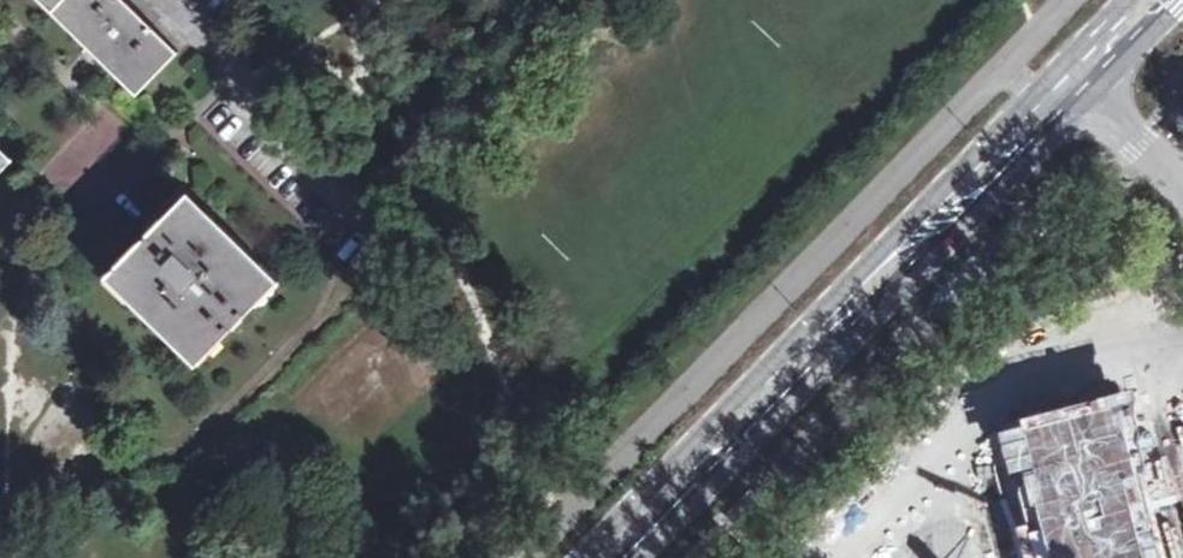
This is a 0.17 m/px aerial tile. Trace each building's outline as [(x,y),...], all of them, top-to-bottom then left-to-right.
[(64,0),(46,0),(56,10),(64,0)] [(133,0),(64,0),(56,10),(140,90),(182,47),(133,0)] [(0,138),(0,169),(16,153),(0,138)] [(194,188),(109,270),(201,358),(283,277),(194,188)] [(1000,437),(1028,557),(1153,557),(1118,410),(1000,437)]
